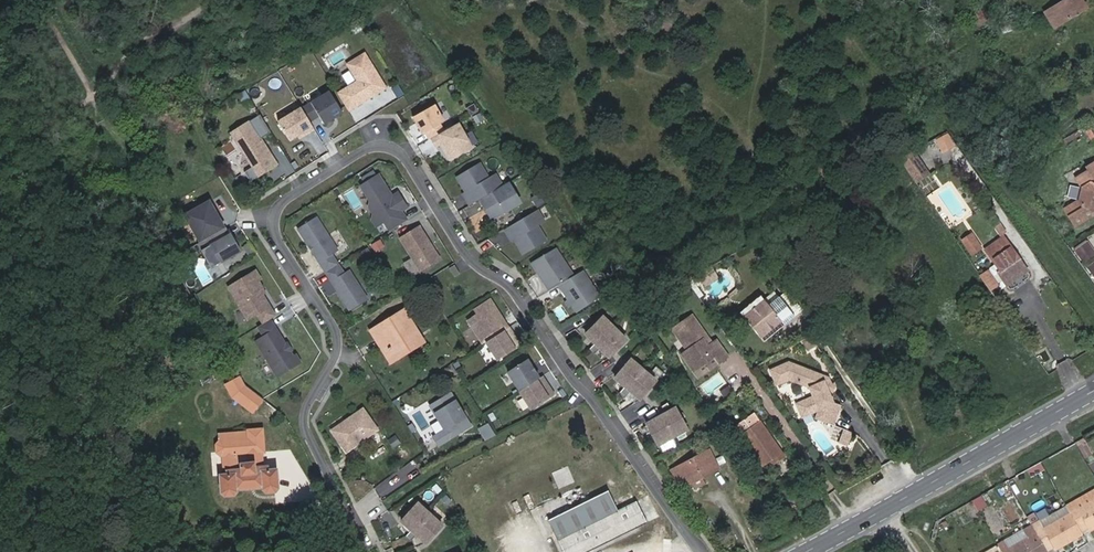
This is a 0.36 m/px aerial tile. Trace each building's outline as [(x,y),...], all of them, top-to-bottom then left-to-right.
[(1045,13),(1055,29),(1087,9),(1082,0),(1066,0),(1045,13)] [(971,15),(980,31),(989,25),(981,10),(971,15)] [(366,53),(348,64),(359,81),(348,88),(359,105),(387,88),(366,53)] [(330,88),(272,119),(285,142),(343,111),(330,88)] [(348,88),(339,93),(350,111),(359,105),(348,88)] [(254,102),(248,93),(241,97),(247,106),(254,102)] [(441,124),(445,122),(436,105),(414,117),(424,134),(426,133),(430,140),(433,138),(445,132),(441,124)] [(252,123),(234,135),(246,154),(250,151),(257,161),(255,168),(247,173),(253,182),(279,165),(252,123)] [(473,147),(460,123),(445,132),(433,138),(437,147),(445,143),(454,158),(473,147)] [(950,136),(937,142),(945,156),(956,149),(950,136)] [(931,176),(916,154),(902,162),(917,185),(931,176)] [(482,163),(458,177),(467,193),(469,196),(466,197),(471,206),(481,200),(504,186),(497,175),(491,179),(482,163)] [(1079,200),(1064,210),(1075,227),(1093,216),(1093,212),(1093,211),(1093,163),(1086,168),(1088,171),(1076,179),(1082,188),(1079,200)] [(385,222),(391,231),(408,220),(402,211),(408,207),(399,193),(393,196),(390,198),(387,193),(390,191),(380,175),(361,186),(371,202),(370,208),(374,214),(380,215),(384,223),(385,222)] [(481,200),(493,220),(522,203),(509,183),(504,186),(481,200)] [(221,228),(206,198),(179,211),(194,241),(221,228)] [(539,210),(506,230),(510,238),(513,236),(524,254),(548,241),(538,226),(545,221),(539,210)] [(373,219),(378,227),(384,223),(380,215),(374,214),(373,219)] [(299,228),(326,272),(339,264),(333,254),(339,251),(318,216),(299,228)] [(420,226),(400,239),(421,273),(442,260),(420,226)] [(221,264),(241,253),(231,236),(230,237),(226,230),(198,246),(202,253),(212,247),(216,254),(221,264)] [(969,255),(982,251),(977,233),(964,237),(969,255)] [(985,250),(1001,272),(998,273),(1007,286),(1028,272),(1004,236),(985,250)] [(1093,256),(1093,248),(1088,240),(1074,250),(1084,263),(1093,256)] [(206,259),(216,254),(212,247),(202,253),(206,259)] [(558,248),(533,263),(550,291),(559,286),(575,277),(558,248)] [(368,300),(350,270),(345,273),(339,264),(326,272),(350,310),(368,300)] [(456,265),(451,268),(456,276),(461,273),(456,265)] [(713,268),(699,275),(706,288),(720,281),(713,268)] [(575,277),(559,286),(574,307),(581,302),(585,308),(602,297),(584,271),(575,277)] [(250,322),(259,316),(265,325),(272,321),(278,317),(264,296),(261,297),(259,293),(264,290),(259,283),(261,281),(256,273),(229,290),(250,322)] [(778,298),(767,306),(780,321),(782,324),(784,322),(792,315),(778,298)] [(484,344),(507,330),(501,320),(503,318),(491,300),(475,310),(479,315),(469,321),(484,344)] [(763,301),(743,318),(760,338),(780,321),(767,306),(763,301)] [(405,310),(377,328),(393,354),(395,356),(404,350),(402,348),(411,342),(413,344),(422,338),(405,310)] [(604,356),(626,336),(601,310),(579,330),(604,356)] [(691,316),(672,330),(686,350),(680,354),(693,371),(706,361),(713,357),(718,364),(727,357),(715,340),(710,343),(706,346),(702,339),(706,337),(691,316)] [(258,343),(279,378),(303,364),(298,356),(295,358),(272,321),(265,325),(260,329),(265,338),(258,343)] [(760,338),(763,342),(785,324),(784,322),(782,324),(780,321),(760,338)] [(393,354),(377,328),(373,330),(370,332),(390,364),(397,360),(395,356),(393,354)] [(507,330),(487,342),(499,361),(521,347),(516,338),(514,339),(513,336),(511,336),(507,330)] [(710,343),(706,337),(702,339),(706,346),(710,343)] [(425,342),(422,338),(413,344),(411,342),(402,348),(404,350),(395,356),(397,360),(425,342)] [(809,339),(799,345),(804,354),(815,348),(809,339)] [(635,400),(656,380),(629,353),(608,374),(635,400)] [(528,361),(509,374),(520,392),(540,379),(528,361)] [(693,371),(698,378),(711,368),(706,361),(693,371)] [(770,372),(776,387),(789,382),(809,390),(816,407),(822,404),(827,414),(823,424),(833,428),(841,408),(833,405),(830,399),(828,393),(830,392),(831,388),(828,380),(789,364),(770,372)] [(253,413),(264,400),(246,385),(241,377),(226,385),(233,398),(253,413)] [(540,379),(520,392),(532,410),(554,396),(549,387),(547,388),(545,385),(544,385),(540,379)] [(434,438),(439,446),(471,427),(451,395),(431,407),(446,431),(434,438)] [(640,417),(650,443),(684,429),(674,404),(640,417)] [(819,412),(815,421),(823,424),(827,414),(822,404),(816,407),(819,412)] [(332,431),(344,449),(349,446),(352,449),(379,430),(363,409),(332,431)] [(734,428),(740,435),(759,421),(754,414),(734,428)] [(759,421),(740,435),(762,467),(771,461),(774,459),(777,463),(785,457),(759,421)] [(223,458),(224,475),(220,475),(222,493),(225,497),(235,496),(238,493),(237,491),(263,488),(263,491),(266,494),(275,493),(279,489),(277,469),(269,470),(268,466),(264,467),(262,453),(265,452),(263,429),(248,431),(248,432),(219,435),(219,442),(216,445),(217,454),(223,458)] [(663,448),(672,444),(669,437),(660,441),(663,448)] [(1085,459),(1093,453),(1086,441),(1078,447),(1085,459)] [(720,469),(710,450),(671,471),(680,487),(687,483),(689,486),(694,483),(703,478),(720,469)] [(694,483),(697,488),(706,483),(703,478),(694,483)] [(1093,527),(1093,489),(1066,505),(1069,512),(1081,532),(1088,528),(1089,530),(1093,527)] [(548,520),(564,551),(590,551),(647,523),(637,502),(617,511),(607,491),(548,520)] [(431,516),(419,505),(402,523),(411,531),(407,536),(410,539),(431,516)] [(1066,505),(1061,508),(1038,521),(1042,528),(1069,512),(1066,505)] [(1082,534),(1081,532),(1069,512),(1042,528),(1038,521),(1037,519),(1030,522),(1036,532),(1047,551),(1053,548),(1054,550),(1082,534)] [(417,537),(426,545),(443,527),(431,516),(410,539),(412,542),(417,537)] [(1047,551),(1036,532),(1008,548),(1005,542),(998,546),(1002,551),(1048,551),(1047,551)] [(998,546),(997,544),(983,551),(1002,551),(998,546)]
